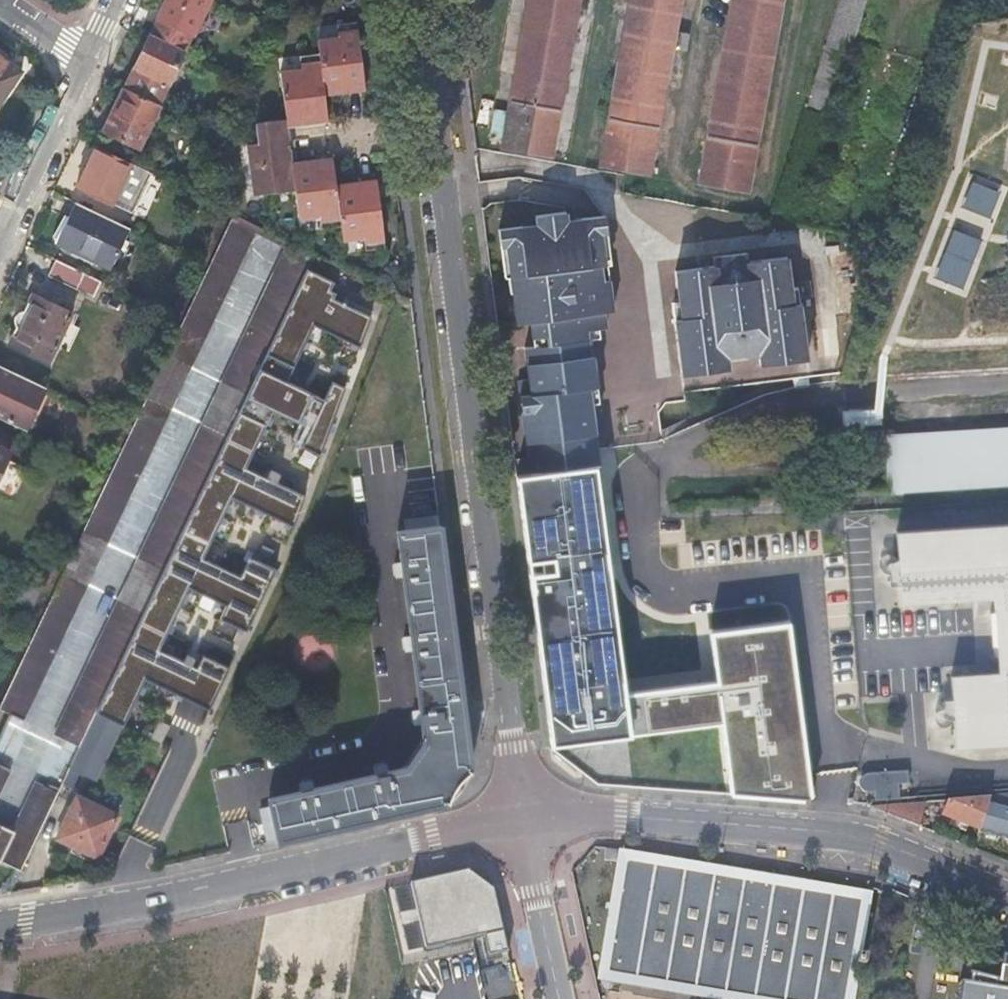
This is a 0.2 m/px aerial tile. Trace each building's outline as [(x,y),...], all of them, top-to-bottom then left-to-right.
[(159,18),(151,33),(152,34),(186,50),(193,35),(195,36),(212,0),(167,0),(159,18)] [(503,147),(551,155),(579,0),(528,0),(503,147)] [(601,163),(649,173),(673,47),(686,49),(689,34),(675,31),(681,0),(630,0),(601,163)] [(698,181),(747,190),(782,0),(731,0),(698,181)] [(359,23),(339,25),(341,37),(319,40),(321,55),(301,58),(302,70),(282,72),(288,121),(258,125),(261,145),(249,146),(255,198),(297,192),(301,221),(322,218),(323,231),(343,228),(345,243),(366,240),(368,252),(387,249),(379,180),(338,186),(334,159),(294,164),(291,146),(289,128),(330,122),(326,96),(367,90),(359,23)] [(169,85),(186,50),(152,34),(147,44),(135,68),(125,88),(159,105),(169,85)] [(22,72),(5,60),(9,55),(3,50),(0,48),(0,105),(22,72)] [(140,149),(161,105),(159,105),(125,88),(121,97),(105,132),(140,149)] [(133,163),(98,146),(81,180),(78,187),(113,204),(133,163)] [(969,176),(962,206),(993,213),(1000,183),(969,176)] [(130,228),(76,203),(69,218),(66,216),(56,237),(61,240),(61,242),(78,250),(94,257),(93,259),(111,268),(122,247),(126,250),(129,243),(125,241),(130,228)] [(0,678),(0,710),(11,716),(23,722),(257,232),(287,247),(53,736),(79,749),(94,719),(97,713),(308,270),(316,254),(225,208),(200,261),(173,316),(121,425),(95,479),(83,504),(44,587),(33,609),(16,645),(10,657),(0,678)] [(934,221),(917,261),(964,282),(987,230),(966,221),(968,216),(955,210),(947,227),(934,221)] [(523,443),(525,458),(595,449),(593,433),(601,432),(589,339),(598,338),(597,329),(605,328),(602,312),(611,311),(606,264),(609,263),(603,215),(564,220),(563,211),(533,214),(534,224),(496,228),(501,276),(505,276),(507,292),(509,292),(513,323),(528,322),(531,346),(522,347),(528,395),(518,397),(523,443)] [(709,265),(671,270),(674,302),(667,303),(677,374),(723,369),(722,356),(738,355),(745,358),(756,357),(757,364),(804,359),(795,287),(788,287),(783,257),(741,261),(740,253),(708,256),(709,265)] [(102,282),(56,260),(48,277),(94,299),(102,282)] [(97,713),(124,726),(136,701),(146,680),(209,710),(230,668),(203,655),(200,661),(187,654),(184,661),(160,649),(190,588),(227,606),(220,619),(247,632),(277,570),(250,557),(240,577),(203,558),(233,498),(295,528),(307,497),(276,482),(280,474),(271,470),(267,478),(246,468),(274,411),(311,429),(302,447),(321,456),(346,389),(333,383),(324,399),(286,381),(315,326),(360,348),(373,318),(334,299),(336,294),(331,291),(335,283),(308,270),(97,713)] [(33,294),(8,345),(49,363),(74,313),(50,302),(33,294)] [(0,367),(0,416),(26,428),(45,388),(0,367)] [(882,436),(886,487),(886,492),(886,493),(1007,486),(1007,428),(882,436)] [(0,447),(0,496),(12,502),(25,474),(5,463),(11,452),(0,447)] [(732,792),(813,800),(789,625),(712,634),(718,682),(623,694),(593,468),(514,477),(536,658),(547,747),(724,722),(732,792)] [(472,770),(442,526),(399,531),(403,562),(395,563),(397,577),(405,576),(412,635),(404,637),(405,650),(414,649),(421,710),(413,711),(415,724),(423,722),(425,743),(408,767),(388,772),(386,764),(373,767),(375,775),(314,789),(312,781),(298,785),(300,792),(269,799),(271,807),(261,809),(268,844),(451,802),(461,786),(472,770)] [(1007,742),(1007,526),(891,535),(897,605),(992,598),(998,673),(948,677),(953,747),(1007,742)] [(274,551),(264,546),(259,555),(270,560),(274,551)] [(33,609),(44,587),(29,580),(18,603),(33,609)] [(10,657),(16,645),(8,641),(2,653),(10,657)] [(23,722),(11,716),(0,738),(0,766),(11,771),(23,746),(23,722)] [(96,776),(119,731),(94,719),(79,749),(72,765),(96,776)] [(159,720),(150,739),(161,744),(170,726),(159,720)] [(11,771),(0,766),(0,793),(11,771)] [(906,785),(905,772),(865,775),(861,776),(858,779),(856,782),(856,786),(859,791),(861,792),(864,793),(872,793),(873,802),(897,800),(896,786),(906,785)] [(21,873),(60,790),(48,784),(43,787),(35,783),(11,831),(0,826),(0,863),(21,873)] [(78,796),(56,839),(97,860),(119,817),(78,796)] [(979,830),(978,832),(1007,839),(1007,840),(1007,799),(988,800),(986,805),(979,830)] [(946,804),(941,815),(979,830),(986,805),(988,800),(946,804)] [(924,806),(875,809),(919,827),(924,806)] [(622,850),(604,848),(602,859),(621,862),(622,850)] [(627,861),(608,975),(755,998),(848,998),(864,900),(627,861)] [(470,870),(413,883),(427,949),(484,936),(490,957),(509,953),(496,890),(470,870)] [(860,955),(858,965),(867,966),(868,956),(860,955)] [(1004,982),(997,981),(971,975),(969,985),(962,985),(960,998),(1007,998),(1007,983),(1004,982)]
